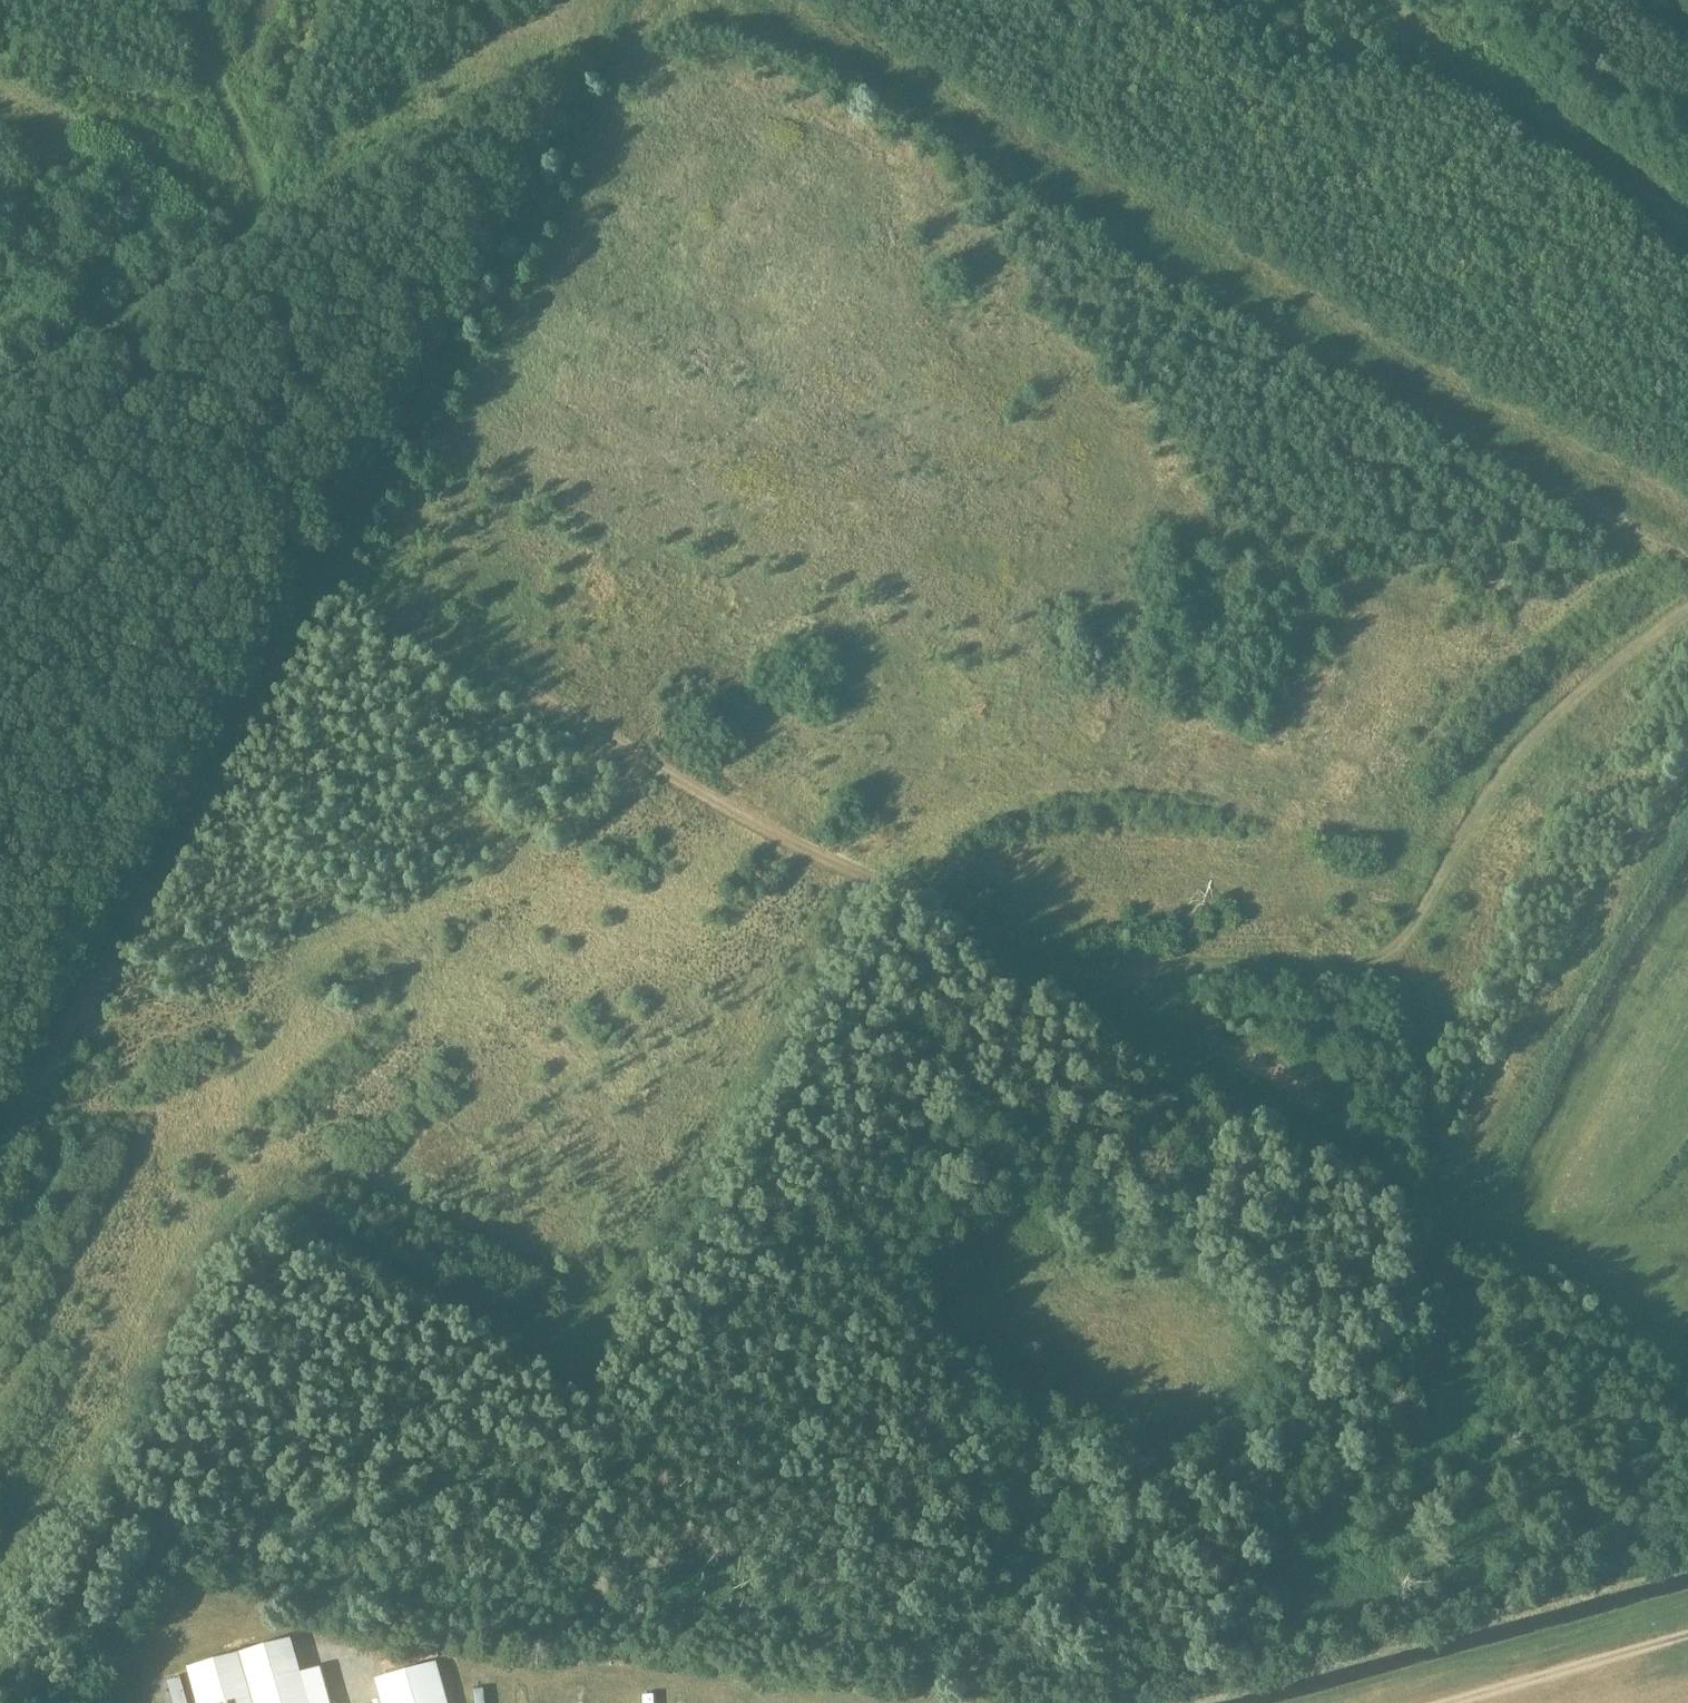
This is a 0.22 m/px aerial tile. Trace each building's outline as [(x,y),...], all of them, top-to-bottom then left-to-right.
[(318,1670),(298,1675),(288,1641),(186,1669),(195,1702),(327,1702),(318,1670)] [(433,1664),(375,1680),(381,1702),(444,1702),(433,1664)] [(172,1702),(187,1702),(179,1678),(166,1682),(172,1702)] [(474,1685),(462,1688),(466,1702),(478,1702),(474,1685)] [(498,1702),(510,1702),(512,1689),(501,1687),(498,1702)] [(527,1702),(540,1702),(542,1695),(530,1692),(527,1702)]
